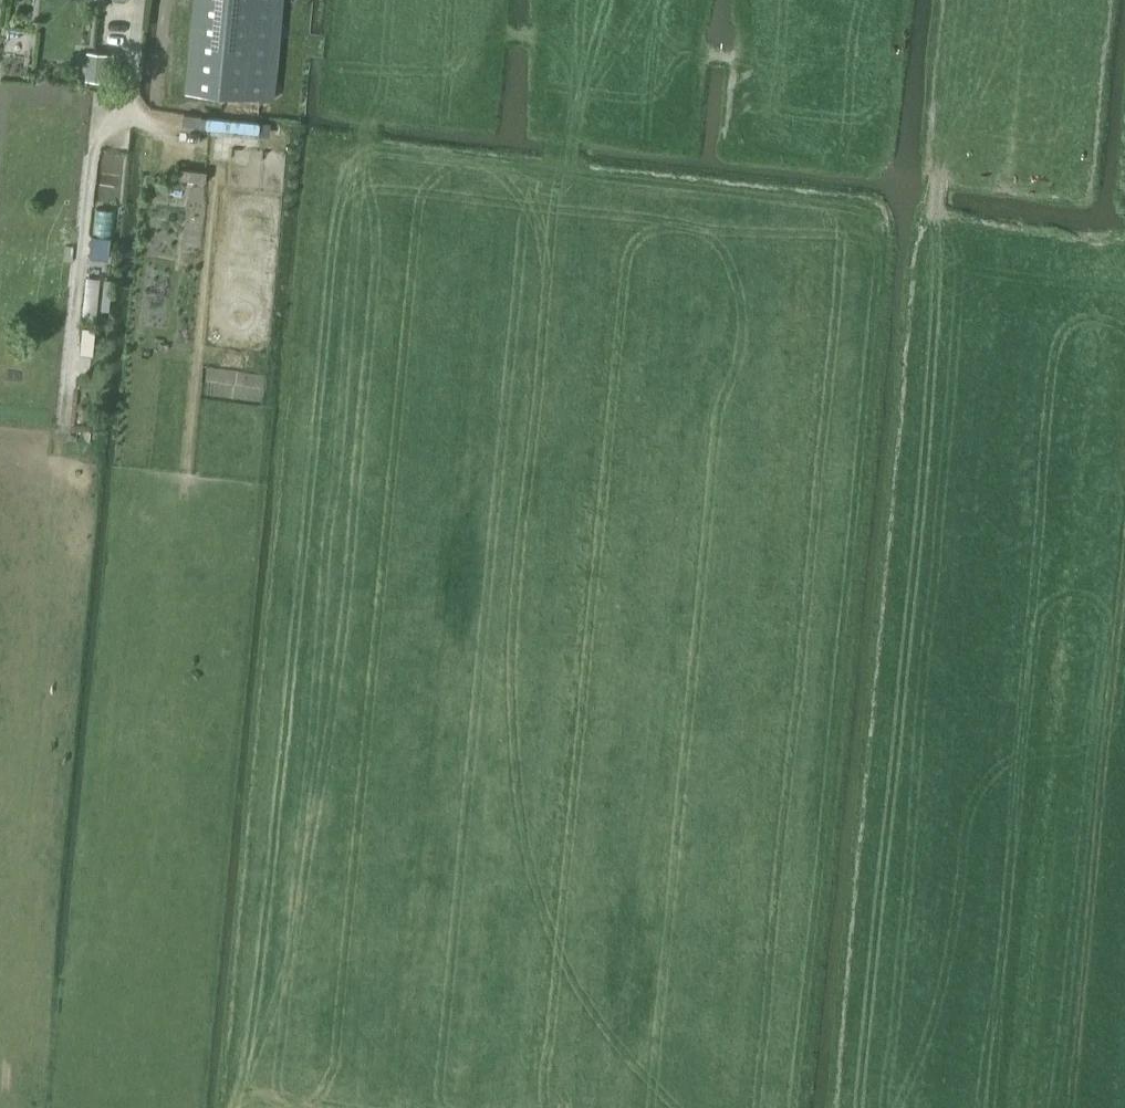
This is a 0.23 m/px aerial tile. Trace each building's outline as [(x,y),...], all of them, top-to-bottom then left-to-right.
[(185,90),(187,91),(273,98),(281,0),(193,0),(185,90)] [(85,78),(112,80),(114,52),(86,51),(85,78)] [(210,128),(256,132),(259,132),(260,121),(200,116),(199,127),(210,128)] [(180,168),(179,178),(205,182),(206,172),(196,170),(180,168)] [(91,240),(89,256),(107,258),(109,242),(91,240)] [(80,325),(77,351),(91,352),(94,326),(80,325)]
